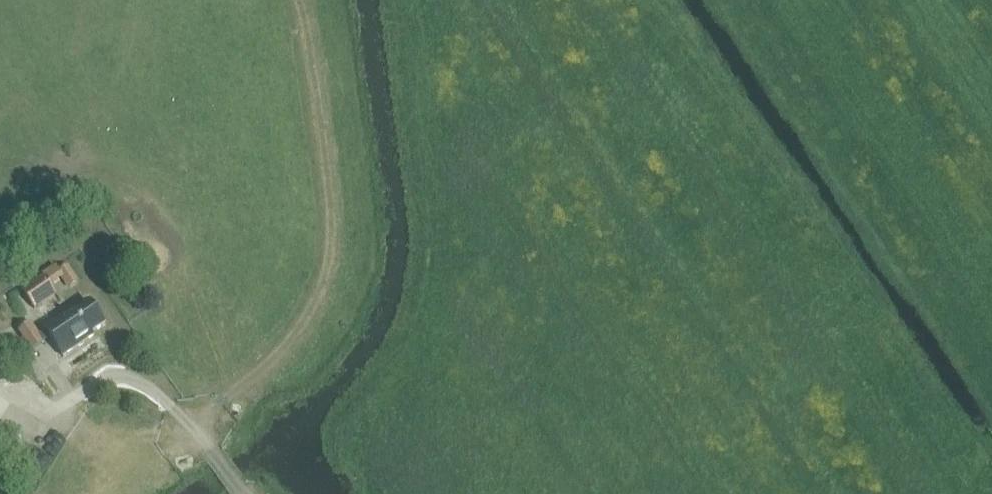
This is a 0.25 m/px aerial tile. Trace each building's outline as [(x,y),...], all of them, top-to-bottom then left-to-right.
[(44,273),(20,289),(30,304),(38,298),(42,304),(57,294),(44,273)] [(104,325),(89,302),(75,311),(74,308),(44,329),(63,357),(93,336),(91,334),(104,325)] [(30,323),(19,331),(32,350),(44,343),(30,323)]
